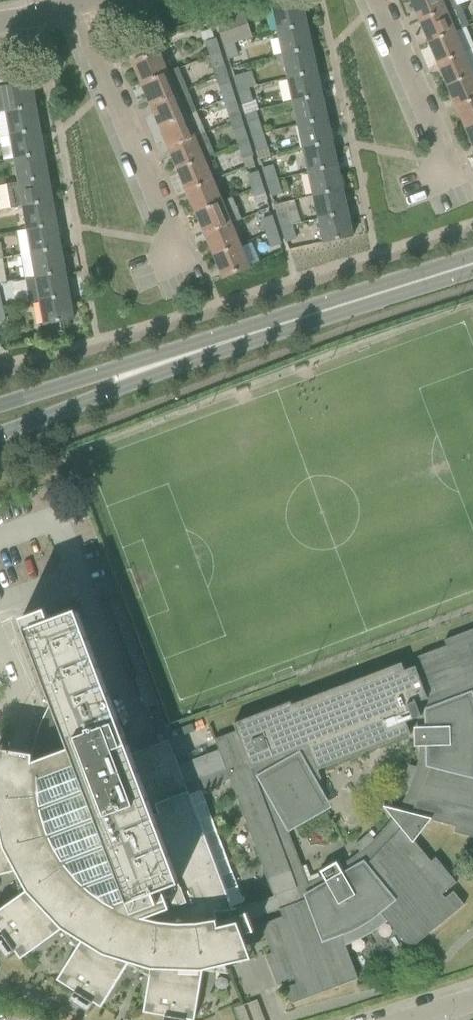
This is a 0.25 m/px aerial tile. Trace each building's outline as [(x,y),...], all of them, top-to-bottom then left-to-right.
[(456,5),(454,0),(411,0),(420,21),(456,5)] [(278,31),(306,24),(301,1),(272,7),(278,31)] [(446,10),(420,21),(429,42),(455,31),(446,10)] [(252,37),(251,32),(244,13),(216,22),(224,46),(234,43),(252,37)] [(283,54),(312,48),(306,24),(278,31),(283,54)] [(438,64),(464,53),(455,31),(429,42),(438,64)] [(209,55),(220,52),(216,39),(205,43),(209,55)] [(229,59),(239,56),(234,43),(224,46),(229,59)] [(142,83),(176,69),(167,48),(159,52),(158,51),(133,62),(142,83)] [(288,78),(317,72),(312,48),(283,54),(288,78)] [(220,52),(209,55),(213,69),(224,65),(220,52)] [(472,75),(472,74),(464,53),(438,64),(448,85),(472,75)] [(151,105),(187,90),(178,68),(176,69),(142,83),(151,105)] [(293,101),(322,95),(317,72),(288,78),(293,101)] [(243,73),(232,77),(237,92),(248,88),(243,73)] [(472,100),(472,75),(448,85),(457,107),(472,100)] [(36,106),(31,82),(0,87),(0,112),(36,106)] [(229,82),(218,85),(223,100),(234,96),(229,82)] [(244,113),(255,110),(248,88),(237,92),(244,113)] [(160,127),(196,111),(187,90),(151,105),(160,127)] [(298,125),(327,119),(322,95),(293,101),(298,125)] [(234,96),(223,100),(227,113),(238,110),(234,96)] [(472,126),(472,100),(457,107),(466,129),(472,126)] [(40,129),(36,106),(0,112),(8,111),(12,134),(40,129)] [(252,138),(263,134),(255,110),(244,113),(252,138)] [(169,148),(205,133),(196,111),(160,127),(169,148)] [(303,149),(332,142),(327,119),(298,125),(303,149)] [(243,126),(233,129),(237,145),(248,141),(243,126)] [(16,158),(44,153),(40,129),(12,134),(16,158)] [(268,148),(276,146),(271,132),(263,134),(252,138),(259,159),(270,156),(268,148)] [(178,170),(214,155),(205,133),(169,148),(178,170)] [(242,159),(253,156),(248,141),(237,145),(242,159)] [(309,172),(337,166),(332,142),(303,149),(309,172)] [(21,182),(48,177),(44,153),(16,158),(21,182)] [(205,159),(214,155),(178,170),(187,191),(214,180),(205,159)] [(266,183),(277,179),(270,156),(259,159),(266,183)] [(314,196),(343,189),(337,166),(309,172),(314,196)] [(252,189),(263,186),(258,172),(247,176),(252,189)] [(21,182),(7,184),(12,208),(25,206),(52,201),(48,177),(21,182)] [(271,197),(282,194),(277,179),(266,183),(271,197)] [(232,197),(223,201),(214,180),(187,191),(196,213),(233,198),(232,197)] [(259,211),(270,207),(263,186),(252,189),(259,211)] [(319,219),(348,213),(343,189),(314,196),(319,219)] [(205,235),(242,219),(233,198),(196,213),(205,235)] [(29,229),(57,224),(52,201),(25,206),(29,229)] [(281,228),(292,225),(299,223),(292,202),(275,207),(281,228)] [(324,243),(353,237),(348,213),(319,219),(324,243)] [(266,235),(277,231),(272,216),(261,219),(266,235)] [(231,224),(242,220),(242,219),(205,235),(215,256),(240,245),(231,224)] [(33,253),(61,248),(57,224),(29,229),(33,253)] [(293,240),(296,239),(292,225),(281,228),(285,243),(286,242),(290,253),(296,251),(293,240)] [(270,248),(281,245),(277,231),(266,235),(270,248)] [(326,256),(345,252),(343,244),(324,247),(326,256)] [(249,267),(242,249),(240,245),(215,256),(224,278),(249,267)] [(26,279),(65,272),(61,248),(33,253),(37,276),(26,278),(26,279)] [(42,301),(69,296),(65,272),(26,279),(30,302),(42,300),(42,301)] [(45,325),(74,319),(69,296),(42,301),(46,324),(44,324),(45,325)] [(0,749),(0,875),(20,870),(27,890),(0,909),(0,929),(4,934),(0,936),(0,947),(7,957),(16,950),(21,958),(67,925),(82,939),(58,979),(75,990),(76,991),(71,1000),(88,1010),(94,1002),(102,1007),(132,959),(151,968),(143,1012),(164,1015),(165,1016),(164,1019),(185,1019),(192,1019),(195,1019),(204,965),(225,964),(226,964),(228,964),(252,958),(243,934),(252,931),(252,932),(254,931),(249,919),(280,907),(280,909),(279,909),(282,917),(261,925),(271,953),(266,955),(277,986),(294,979),(296,984),(286,987),(293,1003),(358,979),(339,930),(349,926),(359,921),(368,915),(377,908),(410,949),(464,905),(453,891),(445,898),(442,894),(456,883),(436,858),(431,861),(412,838),(426,819),(455,826),(454,832),(472,837),(472,629),(444,640),(446,646),(418,657),(426,677),(420,680),(419,678),(420,678),(415,666),(404,670),(402,663),(292,705),(290,701),(233,723),(236,731),(215,739),(226,768),(185,783),(175,755),(138,770),(77,610),(50,620),(47,610),(47,608),(21,618),(22,619),(70,748),(62,751),(59,743),(42,749),(45,757),(33,762),(33,754),(8,750),(0,749)] [(138,676),(134,677),(146,708),(159,703),(147,672),(138,676)]
